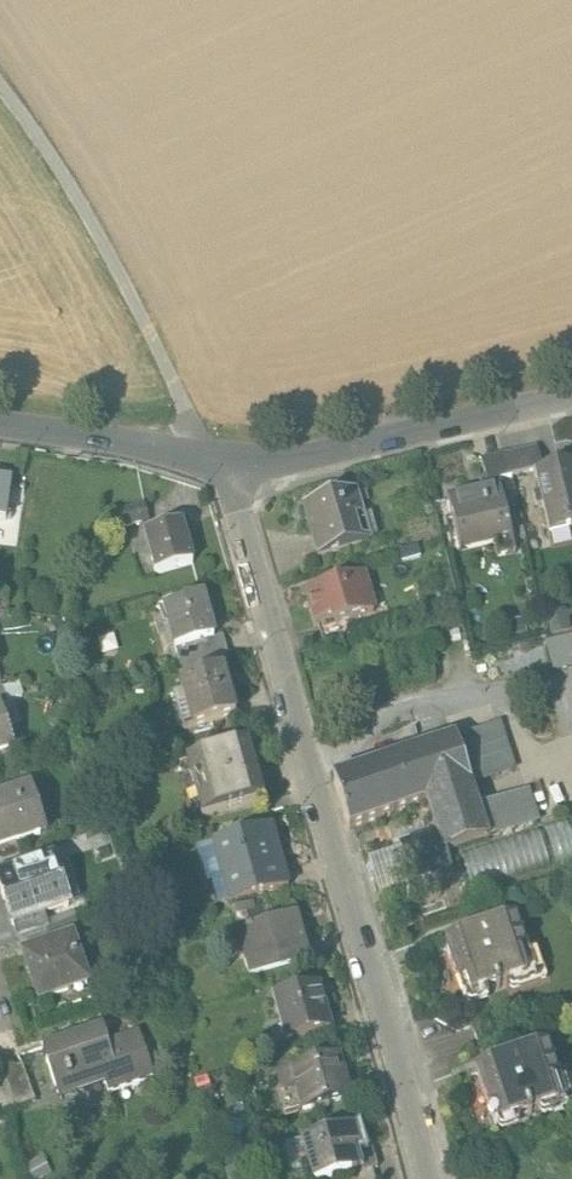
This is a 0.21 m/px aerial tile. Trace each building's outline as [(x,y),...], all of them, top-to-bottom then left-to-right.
[(545,530),(571,524),(571,455),(530,464),(545,530)] [(10,474),(0,472),(0,515),(5,516),(10,474)] [(294,501),(310,554),(368,537),(353,484),(294,501)] [(498,502),(445,515),(453,550),(506,537),(498,502)] [(148,570),(190,558),(178,517),(137,529),(148,570)] [(300,584),(314,636),(378,618),(364,567),(300,584)] [(164,647),(212,632),(199,589),(151,604),(164,647)] [(560,669),(571,666),(571,634),(552,640),(560,669)] [(185,725),(235,711),(221,663),(171,677),(185,725)] [(12,745),(0,703),(0,748),(12,745)] [(433,852),(486,835),(451,729),(329,769),(346,823),(416,800),(433,852)] [(196,814),(258,794),(240,737),(178,756),(196,814)] [(45,831),(29,780),(0,788),(0,844),(45,831)] [(224,897),(288,877),(270,817),(206,837),(224,897)] [(5,919),(68,898),(53,852),(0,870),(0,905),(5,919)] [(248,970),(306,952),(291,904),(233,922),(248,970)] [(457,996),(523,974),(503,915),(438,937),(457,996)] [(12,946),(28,999),(88,981),(71,927),(12,946)] [(264,996),(278,1042),(330,1026),(316,980),(264,996)] [(149,1072),(134,1026),(104,1035),(100,1022),(11,1051),(14,1061),(0,1065),(0,1105),(103,1072),(107,1085),(149,1072)] [(535,1047),(468,1070),(488,1127),(555,1104),(535,1047)] [(296,1113),(347,1097),(333,1053),(283,1069),(296,1113)] [(307,1178),(326,1178),(367,1167),(353,1121),(295,1139),(307,1178)]
